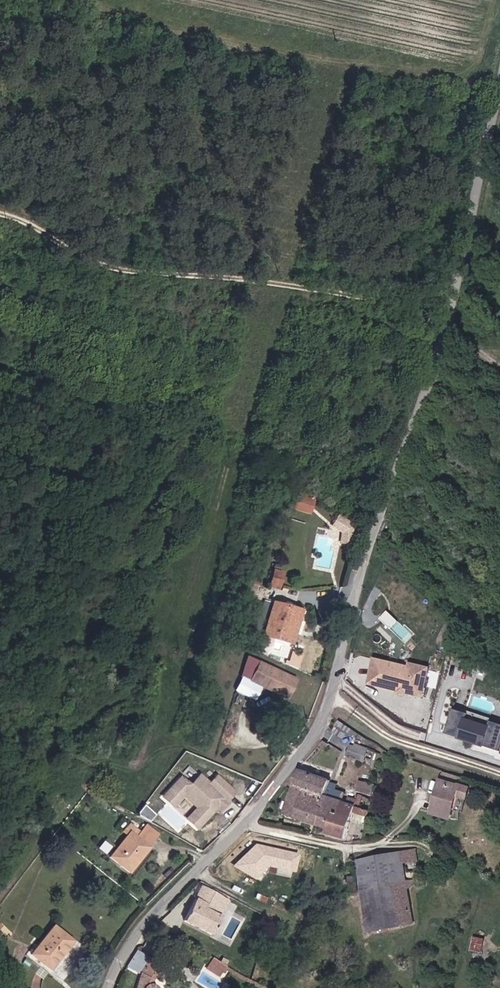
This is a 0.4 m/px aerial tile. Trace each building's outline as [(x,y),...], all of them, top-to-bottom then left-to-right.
[(295,494),(292,509),(313,513),(316,498),(295,494)] [(339,540),(345,544),(356,526),(338,515),(331,526),(343,533),(339,540)] [(295,640),(297,629),(292,628),(297,605),(273,601),(266,633),(295,640)] [(297,605),(292,628),(297,629),(302,606),(297,605)] [(374,655),(368,685),(428,698),(435,668),(374,655)] [(255,682),(294,697),(300,678),(263,663),(255,682)] [(446,733),(499,751),(499,721),(497,720),(495,726),(470,717),(472,712),(455,706),(446,733)] [(351,741),(346,756),(365,763),(371,748),(351,741)] [(325,789),(330,773),(311,767),(304,781),(306,782),(325,789)] [(359,777),(356,786),(363,789),(366,779),(359,777)] [(330,829),(345,834),(352,812),(322,801),(325,789),(306,782),(293,819),(300,822),(303,815),(331,824),(330,829)] [(446,784),(437,815),(455,821),(464,790),(446,784)] [(352,812),(358,814),(364,798),(346,792),(344,796),(325,789),(322,801),(352,812)] [(201,815),(197,820),(204,826),(208,821),(201,815)] [(176,842),(189,853),(209,830),(204,826),(197,820),(176,842)] [(143,838),(147,833),(134,823),(129,829),(135,833),(116,857),(135,872),(154,847),(143,838)] [(104,841),(100,849),(107,853),(112,846),(104,841)] [(257,879),(272,859),(253,845),(238,865),(257,879)] [(404,881),(420,879),(416,855),(415,849),(357,857),(361,886),(382,883),(404,881)] [(410,921),(404,881),(382,883),(390,924),(410,921)] [(382,883),(361,886),(367,927),(390,924),(382,883)] [(217,894),(201,886),(192,905),(184,901),(177,915),(214,932),(232,893),(221,888),(217,894)] [(59,926),(35,956),(53,971),(77,940),(59,926)] [(471,949),(484,952),(487,938),(475,935),(471,949)] [(129,965),(143,973),(142,977),(157,986),(166,963),(137,948),(133,955),(130,962),(129,965)] [(426,952),(417,954),(418,961),(427,960),(426,952)] [(228,967),(212,956),(206,965),(223,975),(228,967)] [(157,986),(142,977),(140,987),(161,987),(157,986)]
